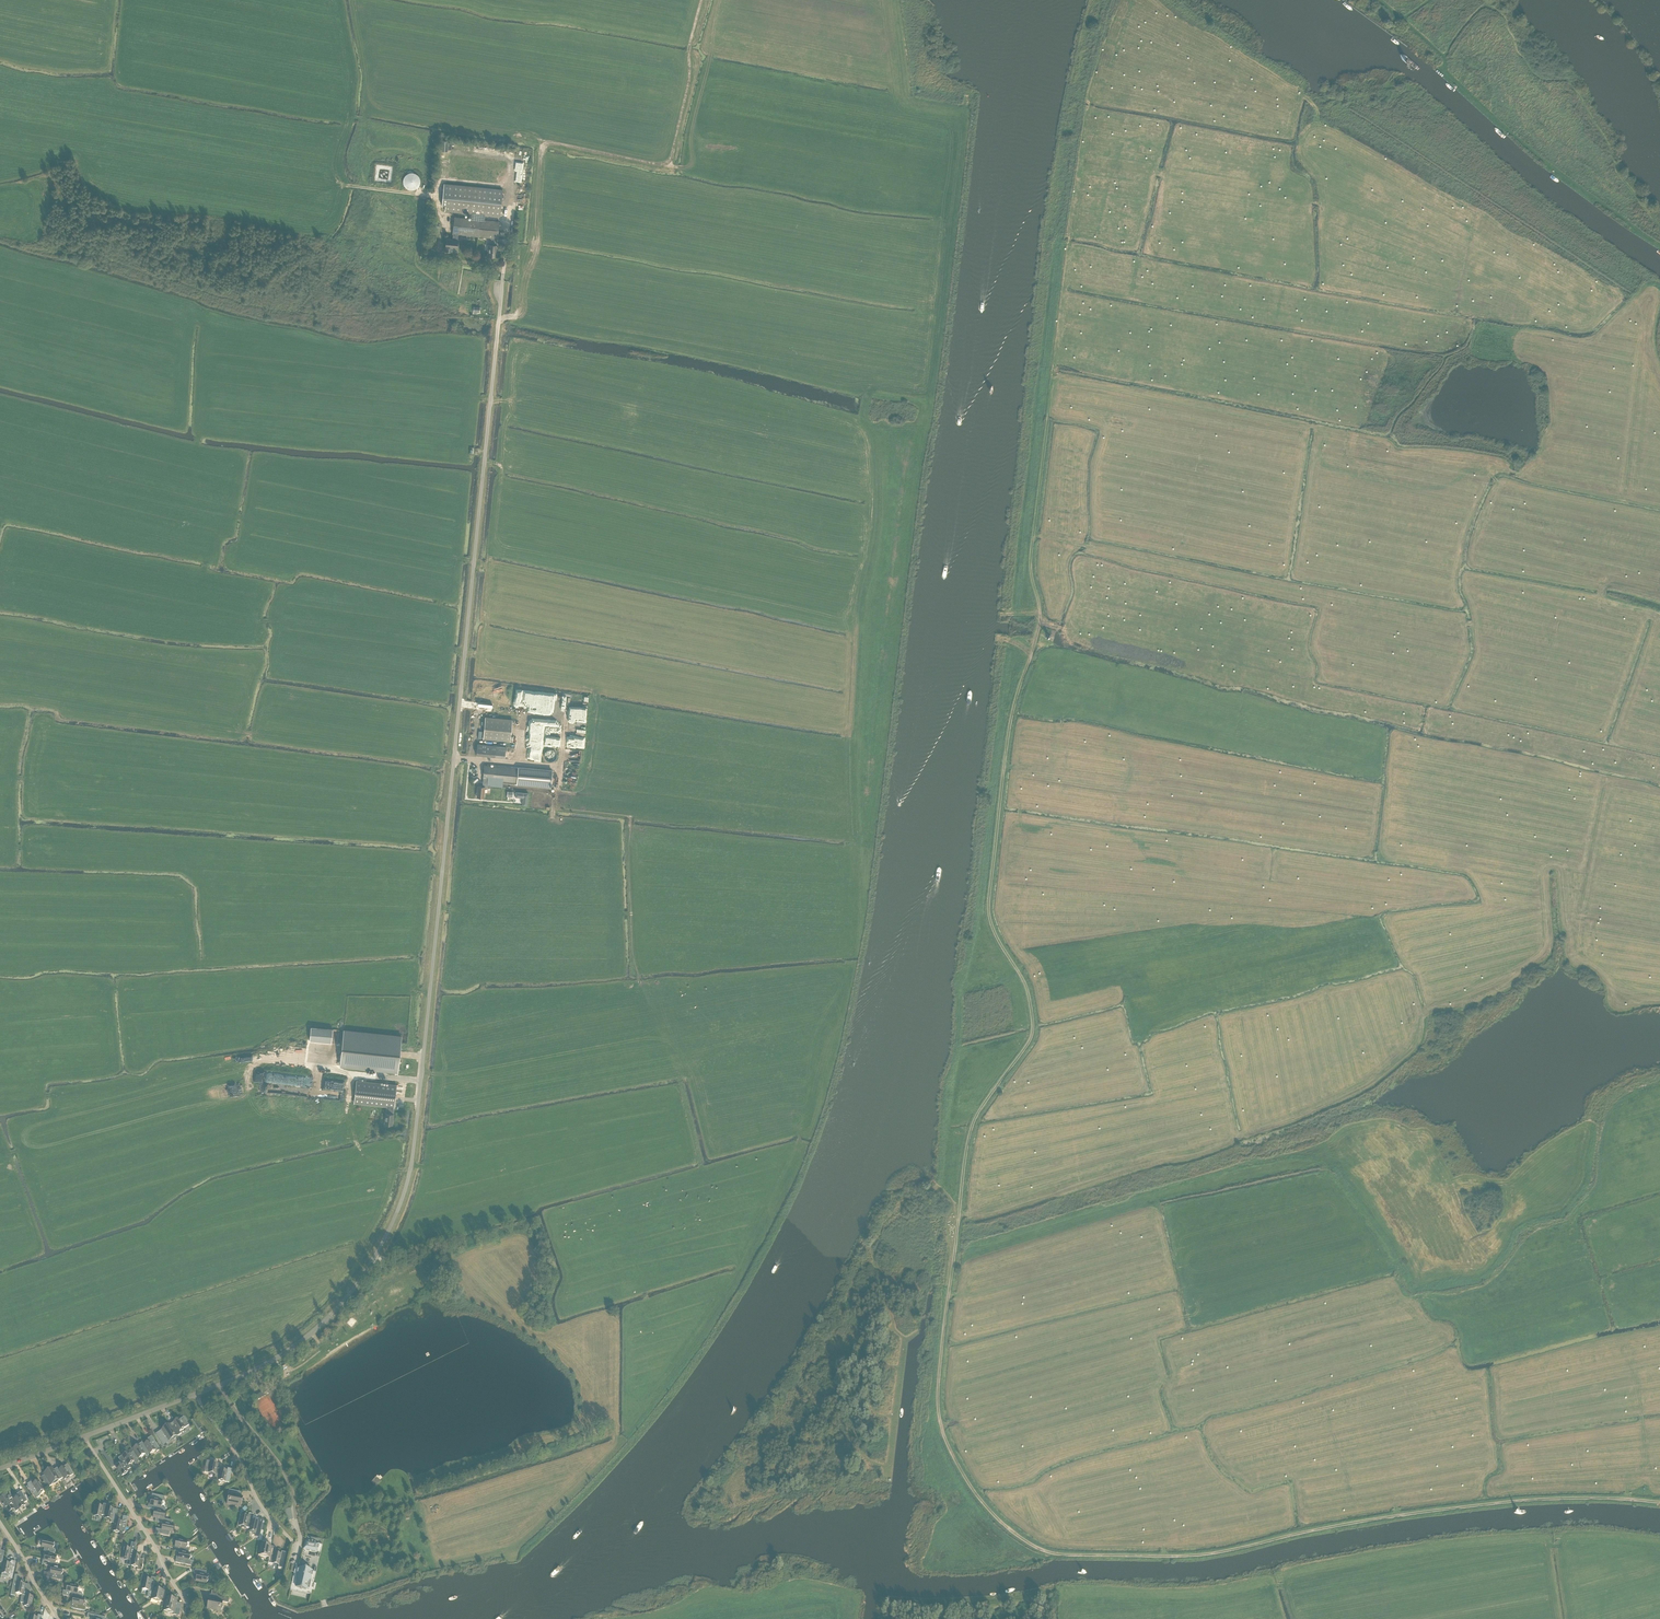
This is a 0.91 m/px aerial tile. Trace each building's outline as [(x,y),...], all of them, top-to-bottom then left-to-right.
[(449,168),(449,177),(464,177),(465,168),(449,168)] [(411,190),(413,190),(415,190),(417,189),(418,187),(419,186),(420,185),(420,183),(420,182),(420,180),(420,178),(419,177),(418,175),(416,174),(415,173),(414,173),(412,172),(410,173),(408,173),(407,174),(406,175),(405,176),(404,177),(404,178),(403,179),(403,180),(403,182),(403,183),(403,184),(404,186),(405,187),(406,188),(407,189),(408,190),(410,190),(411,190)] [(490,238),(497,238),(499,221),(484,220),(485,215),(499,217),(502,189),(448,184),(445,211),(471,214),(470,219),(454,217),(453,234),(452,239),(446,239),(445,247),(457,249),(458,240),(457,240),(458,234),(490,238)] [(496,245),(497,238),(490,238),(489,244),(488,244),(487,256),(496,257),(497,245),(496,245)] [(512,719),(485,717),(483,739),(510,742),(512,719)] [(505,757),(506,746),(477,744),(476,755),(505,757)] [(570,760),(581,760),(582,748),(571,748),(570,760)] [(552,771),(484,765),(483,779),(482,785),(478,785),(477,796),(484,797),(485,788),(490,788),(490,784),(488,784),(489,779),(517,782),(516,783),(550,786),(552,771)] [(528,793),(516,792),(515,796),(523,797),(522,805),(527,805),(528,793)] [(333,1029),(311,1027),(309,1040),(331,1043),(333,1029)] [(402,1035),(343,1029),(339,1066),(398,1073),(402,1035)] [(321,1087),(344,1089),(345,1079),(323,1076),(321,1087)] [(393,1107),(394,1107),(396,1085),(356,1080),(354,1103),(387,1106),(386,1113),(385,1113),(384,1123),(392,1124),(393,1114),(393,1107)] [(285,1089),(286,1085),(265,1082),(264,1091),(283,1094),(284,1089),(285,1089)] [(302,1089),(303,1088),(301,1086),(299,1087),(297,1086),(294,1089),(300,1095),(302,1093),(304,1091),(302,1089)] [(173,1422),(175,1424),(171,1427),(177,1436),(181,1434),(180,1431),(189,1425),(183,1417),(180,1420),(179,1418),(173,1422)] [(177,1436),(171,1427),(170,1424),(161,1430),(165,1436),(162,1438),(165,1444),(177,1436)] [(147,1439),(149,1441),(144,1445),(150,1454),(155,1451),(156,1452),(160,1450),(151,1436),(147,1439)] [(142,1442),(133,1448),(139,1458),(145,1454),(146,1457),(150,1454),(144,1445),(142,1442)] [(131,1449),(122,1456),(128,1465),(134,1462),(135,1464),(139,1461),(131,1449)] [(130,1468),(128,1465),(122,1456),(118,1458),(121,1463),(116,1466),(122,1476),(128,1472),(127,1471),(130,1468)] [(220,1475),(221,1470),(217,1469),(218,1463),(207,1461),(204,1472),(219,1475),(220,1475)] [(63,1478),(64,1480),(73,1474),(67,1465),(64,1467),(59,1470),(57,1468),(53,1470),(60,1480),(63,1478)] [(60,1480),(53,1470),(52,1468),(43,1473),(44,1475),(41,1477),(44,1482),(48,1488),(60,1480)] [(228,1468),(227,1471),(221,1470),(220,1475),(219,1475),(218,1481),(229,1483),(232,1469),(228,1468)] [(38,1494),(44,1490),(38,1480),(32,1484),(31,1482),(27,1484),(36,1499),(40,1496),(38,1494)] [(22,1490),(27,1500),(30,1498),(24,1489),(22,1490)] [(227,1504),(241,1507),(243,1497),(235,1495),(236,1491),(229,1490),(228,1494),(229,1494),(227,1504)] [(18,1496),(13,1500),(19,1509),(25,1506),(24,1503),(27,1501),(21,1491),(17,1494),(18,1496)] [(154,1511),(160,1512),(165,1513),(166,1508),(161,1507),(162,1501),(164,1502),(165,1497),(152,1494),(151,1499),(150,1505),(155,1507),(154,1511)] [(19,1509),(13,1500),(10,1495),(7,1497),(5,1495),(0,1498),(0,1500),(9,1513),(14,1510),(16,1512),(19,1509)] [(101,1515),(105,1516),(107,1508),(108,1505),(103,1504),(103,1507),(96,1505),(94,1517),(101,1518),(101,1515)] [(118,1510),(107,1508),(105,1516),(105,1519),(111,1520),(111,1523),(115,1524),(116,1521),(118,1510)] [(291,1508),(284,1510),(286,1521),(293,1520),(291,1508)] [(163,1524),(166,1524),(171,1525),(172,1521),(164,1519),(166,1513),(165,1513),(160,1512),(154,1511),(153,1517),(156,1518),(155,1522),(163,1524)] [(247,1525),(251,1526),(252,1520),(253,1515),(249,1514),(248,1516),(239,1514),(237,1526),(246,1528),(247,1525)] [(123,1516),(122,1522),(116,1521),(115,1524),(113,1532),(123,1534),(124,1533),(128,1517),(123,1516)] [(252,1520),(251,1526),(250,1531),(256,1533),(257,1530),(261,1531),(263,1520),(259,1519),(258,1521),(252,1520)] [(163,1524),(162,1530),(156,1529),(155,1533),(169,1536),(170,1532),(173,1533),(174,1526),(171,1525),(166,1524),(163,1524)] [(43,1552),(55,1554),(56,1549),(53,1549),(54,1542),(43,1540),(42,1547),(44,1547),(43,1552)] [(188,1554),(189,1549),(186,1549),(187,1543),(176,1540),(175,1547),(175,1551),(179,1552),(188,1554)] [(304,1549),(317,1552),(319,1544),(305,1541),(304,1549)] [(127,1565),(131,1566),(133,1558),(134,1555),(136,1544),(132,1543),(130,1549),(124,1547),(121,1559),(128,1560),(127,1565)] [(269,1558),(270,1552),(271,1552),(272,1546),(261,1544),(258,1555),(269,1558)] [(190,1554),(188,1554),(179,1552),(178,1558),(176,1558),(175,1563),(191,1566),(192,1561),(189,1561),(190,1554)] [(281,1554),(271,1552),(270,1552),(269,1558),(268,1563),(278,1565),(278,1568),(283,1568),(286,1552),(281,1552),(281,1554)] [(51,1567),(57,1568),(58,1564),(55,1563),(57,1557),(45,1554),(44,1559),(43,1558),(42,1565),(51,1567)] [(140,1559),(140,1556),(134,1555),(133,1558),(131,1566),(137,1568),(137,1570),(142,1571),(144,1560),(140,1559)] [(8,1578),(12,1579),(16,1562),(11,1561),(11,1564),(4,1563),(2,1574),(8,1575),(8,1578)] [(61,1576),(63,1569),(57,1568),(51,1567),(50,1574),(53,1574),(52,1579),(63,1581),(64,1576),(61,1576)] [(298,1579),(296,1587),(308,1590),(308,1588),(309,1589),(311,1582),(310,1582),(311,1576),(312,1576),(313,1573),(312,1573),(312,1571),(299,1568),(299,1570),(298,1570),(297,1572),(298,1573),(296,1579),(298,1579)] [(196,1581),(207,1583),(208,1576),(206,1576),(206,1572),(195,1569),(194,1574),(197,1574),(196,1581)] [(153,1589),(154,1589),(156,1578),(151,1577),(151,1580),(144,1578),(142,1590),(149,1591),(149,1588),(153,1589)] [(22,1594),(23,1592),(24,1584),(14,1581),(11,1595),(15,1596),(16,1593),(22,1594)] [(65,1596),(73,1597),(79,1599),(79,1598),(83,1599),(83,1595),(80,1594),(77,1594),(79,1587),(67,1585),(65,1596)] [(163,1602),(165,1591),(153,1589),(153,1590),(152,1590),(150,1600),(163,1602)] [(211,1595),(210,1595),(209,1599),(207,1609),(221,1612),(223,1602),(228,1603),(229,1599),(218,1596),(219,1592),(212,1591),(211,1595)] [(27,1595),(27,1593),(23,1592),(22,1594),(20,1603),(24,1604),(24,1606),(31,1608),(33,1597),(27,1595)] [(83,1606),(84,1600),(83,1599),(79,1598),(79,1599),(73,1597),(72,1602),(70,1602),(70,1603),(69,1603),(68,1607),(74,1609),(85,1611),(86,1607),(83,1606)] [(178,1604),(177,1607),(175,1606),(176,1599),(167,1597),(164,1611),(173,1613),(173,1614),(179,1616),(182,1604),(178,1604)]
